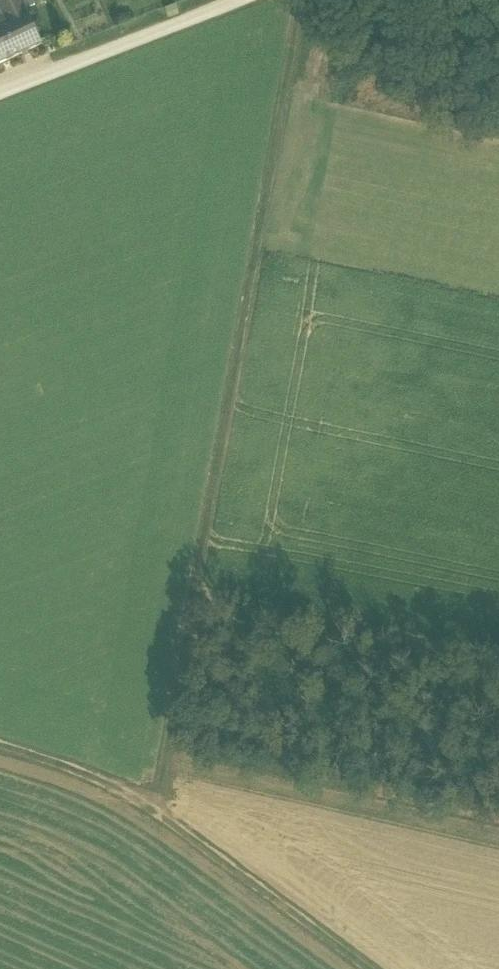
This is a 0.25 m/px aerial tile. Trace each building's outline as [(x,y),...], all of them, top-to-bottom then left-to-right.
[(0,8),(8,23),(27,13),(21,0),(0,0),(0,8)] [(29,18),(37,13),(31,0),(21,0),(27,13),(29,18)] [(42,44),(29,18),(27,13),(8,23),(0,26),(0,64),(42,44)]
